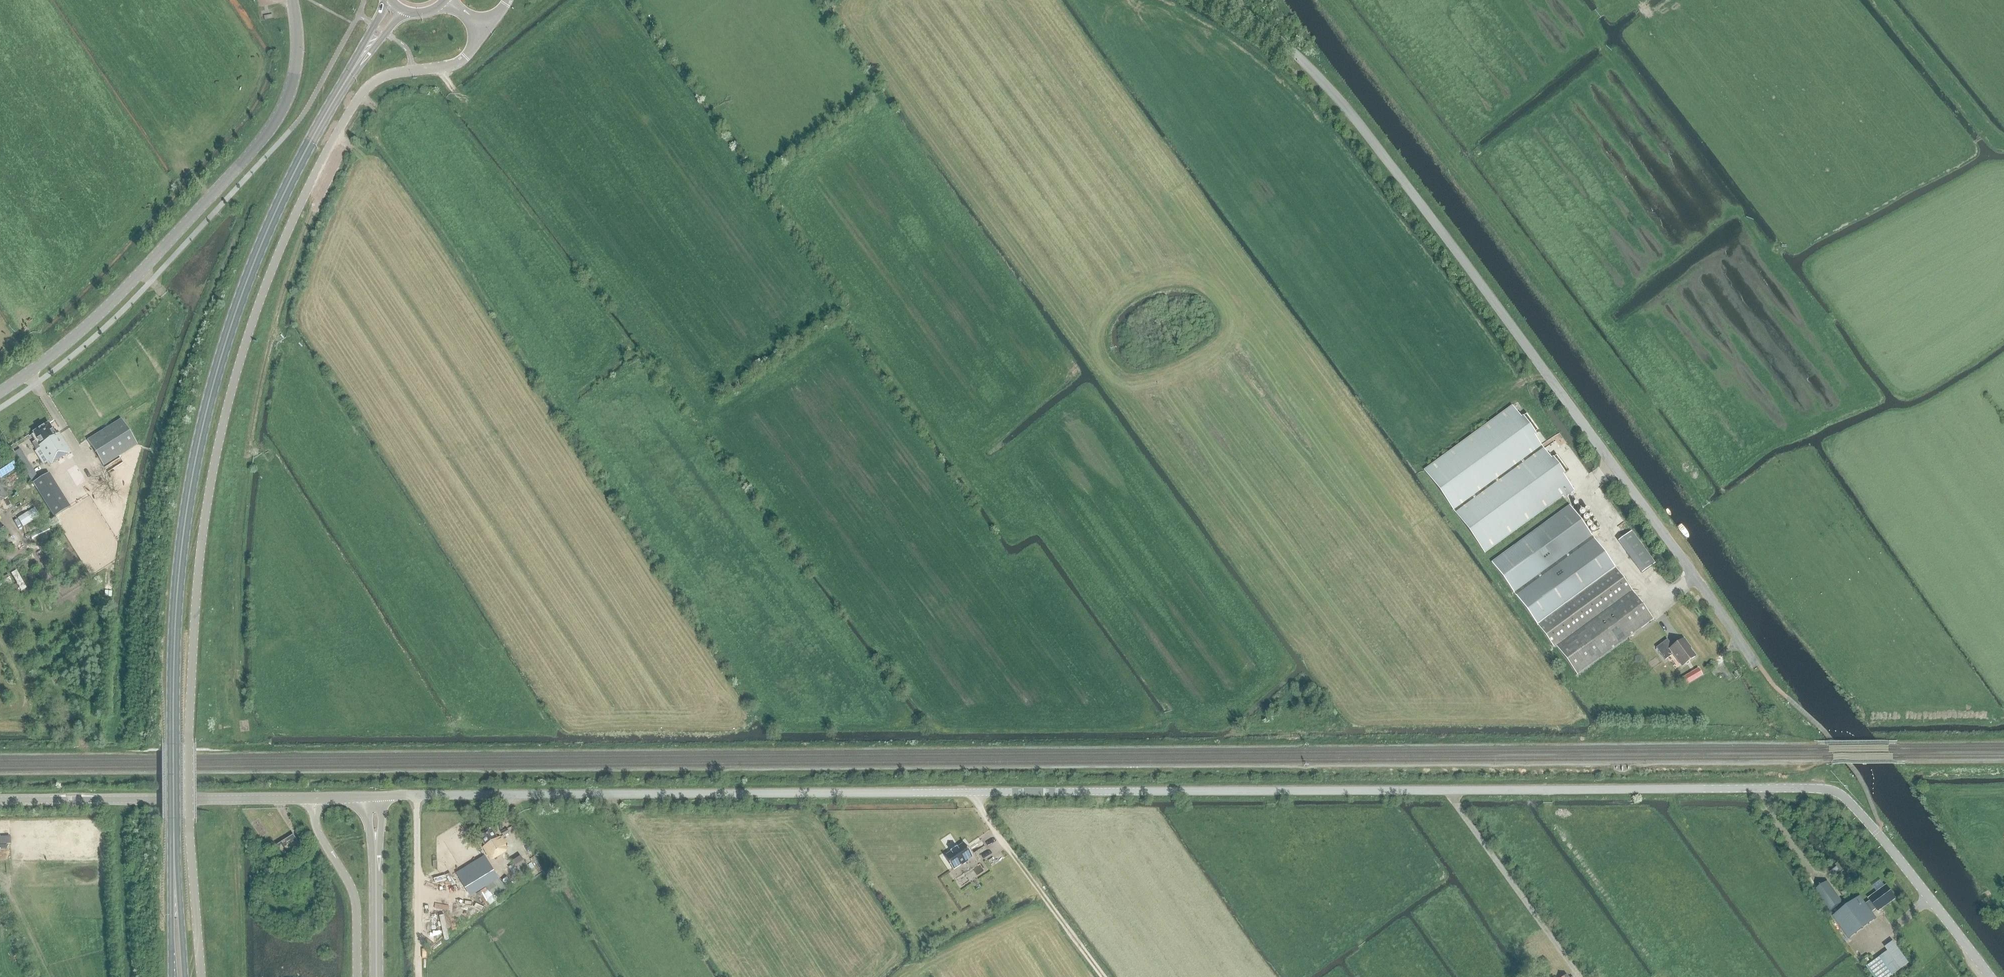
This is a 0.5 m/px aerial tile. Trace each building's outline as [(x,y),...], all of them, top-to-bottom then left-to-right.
[(1484,553),(1562,496),(1564,498),(1573,490),(1562,475),(1568,471),(1556,455),(1551,459),(1534,436),(1539,432),(1526,414),(1520,418),(1511,406),(1424,471),(1484,553)] [(87,440),(103,466),(118,456),(137,445),(121,419),(87,440)] [(33,434),(31,435),(34,441),(31,443),(36,450),(38,449),(41,455),(38,457),(42,464),(46,462),(48,466),(57,460),(62,457),(71,452),(58,433),(55,435),(48,423),(32,433),(33,434)] [(69,507),(48,473),(33,482),(54,517),(69,507)] [(1491,562),(1553,647),(1555,646),(1576,675),(1653,619),(1569,505),(1491,562)] [(34,509),(18,519),(23,527),(40,517),(34,509)] [(50,526),(32,532),(34,541),(45,538),(43,532),(51,529),(50,526)] [(1641,573),(1654,563),(1631,531),(1618,541),(1641,573)] [(6,603),(14,599),(8,589),(1,593),(6,603)] [(1695,657),(1687,646),(1687,645),(1683,639),(1672,647),(1667,640),(1656,648),(1665,660),(1673,654),(1681,666),(1695,657)] [(1745,659),(1749,657),(1743,648),(1739,651),(1745,659)] [(1698,669),(1689,674),(1693,681),(1702,676),(1698,669)] [(1790,723),(1788,729),(1801,733),(1803,727),(1790,723)] [(485,846),(483,847),(489,857),(491,859),(507,850),(499,837),(497,838),(491,829),(479,836),(485,846)] [(505,833),(510,844),(516,841),(511,830),(505,833)] [(302,848),(293,835),(276,845),(285,859),(302,848)] [(0,838),(0,848),(10,847),(10,838),(0,838)] [(963,843),(956,848),(951,851),(951,852),(944,856),(953,870),(961,865),(962,865),(968,861),(967,860),(972,857),(963,843)] [(1038,845),(1031,848),(1038,861),(1044,858),(1038,845)] [(483,855),(456,871),(469,892),(496,875),(483,855)] [(529,870),(520,857),(512,862),(520,876),(529,870)] [(502,883),(497,874),(468,893),(474,901),(502,883)] [(1843,903),(1827,881),(1813,891),(1829,913),(1843,903)] [(1860,897),(1833,918),(1848,938),(1876,918),(1871,912),(1876,909),(1878,911),(1895,899),(1885,886),(1868,898),(1870,901),(1865,904),(1860,897)] [(429,956),(440,946),(436,942),(426,952),(429,956)] [(1894,945),(1886,951),(1888,954),(1901,972),(1909,966),(1894,945)] [(1888,954),(1867,969),(1872,976),(1893,976),(1901,972),(1888,954)]
